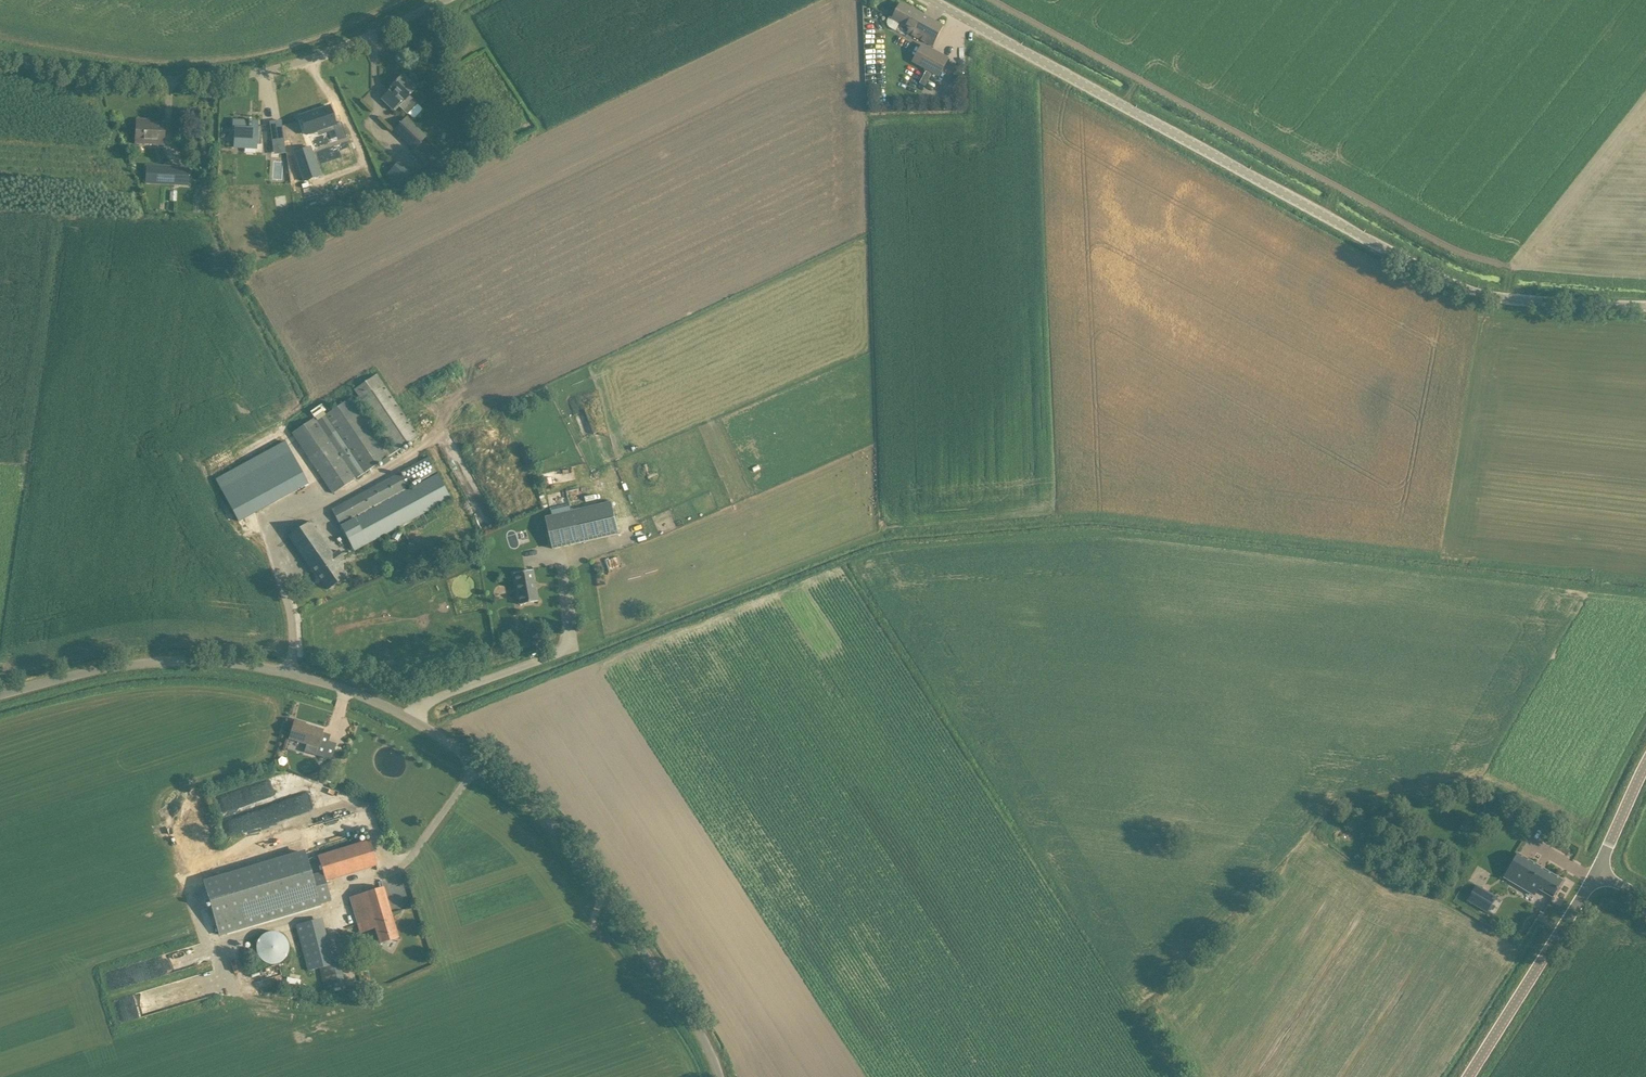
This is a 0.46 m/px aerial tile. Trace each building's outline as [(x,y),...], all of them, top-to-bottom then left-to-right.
[(934,46),(944,27),(901,3),(893,18),(890,17),(887,22),(887,24),(888,26),(889,27),(895,30),(899,22),(910,28),(908,32),(934,46)] [(920,66),(939,77),(950,58),(930,47),(920,66)] [(926,71),(920,83),(925,86),(932,74),(926,71)] [(418,104),(409,96),(415,89),(401,76),(390,87),(391,89),(381,99),(394,111),(399,106),(407,114),(418,104)] [(329,105),(300,116),(307,134),(336,124),(329,105)] [(405,117),(393,130),(413,149),(425,136),(405,117)] [(136,120),(136,131),(135,144),(151,145),(152,140),(164,141),(164,135),(165,124),(148,123),(148,120),(136,120)] [(257,130),(257,121),(232,121),(232,129),(235,129),(235,142),(261,142),(261,130),(257,130)] [(273,144),(284,142),(281,121),(270,122),(273,144)] [(467,126),(464,135),(472,138),(475,128),(467,126)] [(304,181),(320,176),(310,147),(294,152),(304,181)] [(410,174),(397,163),(387,175),(400,186),(410,174)] [(146,164),(145,184),(188,186),(189,167),(146,164)] [(351,398),(326,415),(324,412),(325,410),(321,404),(311,412),(315,418),(291,434),(332,494),(418,436),(376,375),(353,390),(360,399),(357,401),(361,406),(363,405),(390,445),(386,449),(351,398)] [(585,410),(594,434),(599,432),(589,408),(585,410)] [(290,451),(221,490),(239,522),(308,484),(302,474),(290,451)] [(451,500),(437,474),(406,490),(406,488),(405,486),(419,479),(420,481),(436,472),(428,457),(332,509),(354,552),(451,500)] [(552,516),(546,517),(552,544),(553,549),(619,534),(612,502),(580,509),(572,511),(552,516)] [(339,551),(333,554),(311,521),(290,536),(289,536),(312,569),(314,568),(329,589),(344,579),(334,565),(344,558),(339,551)] [(431,557),(419,564),(424,574),(437,567),(431,557)] [(607,568),(618,566),(616,557),(605,559),(607,568)] [(514,573),(519,605),(537,602),(532,570),(514,573)] [(315,755),(318,746),(323,730),(305,724),(305,722),(304,722),(295,720),(290,738),(307,743),(305,751),(315,755)] [(328,743),(325,753),(323,758),(331,760),(336,746),(328,743)] [(279,779),(217,795),(222,812),(284,795),(279,779)] [(265,809),(256,811),(259,823),(305,812),(301,795),(271,802),(273,808),(265,810),(265,809)] [(240,820),(226,824),(229,833),(242,830),(240,820)] [(262,859),(298,849),(299,851),(309,848),(306,840),(311,839),(307,826),(257,842),(262,859)] [(369,840),(359,843),(307,859),(305,851),(203,881),(219,936),(321,906),(320,905),(331,902),(325,881),(377,865),(369,840)] [(1505,877),(1525,890),(1535,895),(1539,889),(1553,897),(1563,880),(1553,875),(1519,854),(1505,877)] [(1492,894),(1479,887),(1476,885),(1467,900),(1483,909),(1492,894)] [(383,887),(373,890),(350,897),(360,933),(375,928),(380,943),(388,941),(398,938),(383,887)] [(319,968),(325,991),(345,987),(340,963),(329,966),(317,920),(296,925),(308,971),(319,968)] [(264,966),(289,953),(275,928),(251,941),(264,966)] [(301,980),(287,977),(286,983),(299,986),(301,980)]
